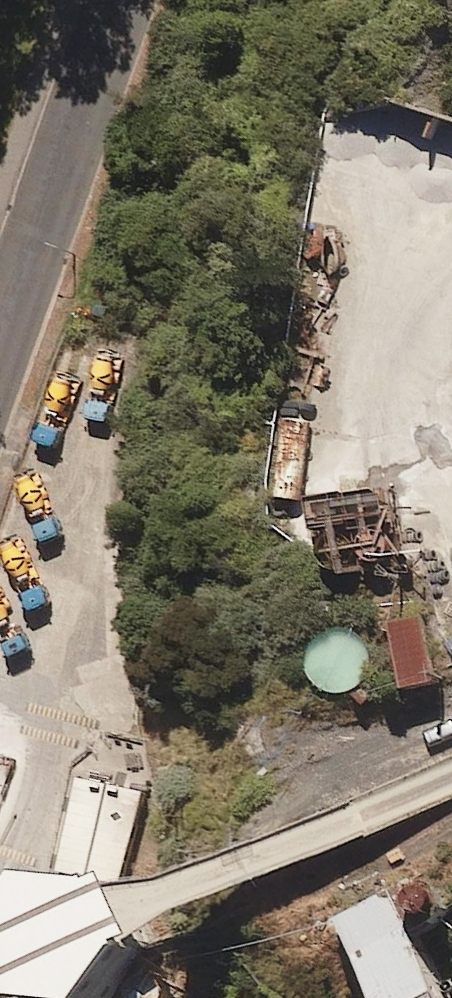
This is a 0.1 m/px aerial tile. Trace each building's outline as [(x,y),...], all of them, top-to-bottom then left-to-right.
[(269,496),(301,500),(311,422),(279,418),(269,496)] [(324,497),(305,500),(309,526),(379,513),(374,487),(355,491),(324,497)] [(355,540),(355,549),(359,556),(367,560),(375,559),(382,554),(385,547),(384,540),(380,534),(374,530),(367,530),(359,533),(355,540)] [(315,544),(314,553),(318,561),(326,567),(335,568),(343,564),(349,556),(350,546),(346,537),(337,532),(327,532),(319,536),(315,544)] [(422,616),(386,622),(397,687),(433,681),(422,616)] [(307,648),(304,664),(309,679),(321,690),(337,694),(352,690),(364,679),(369,662),(365,644),(351,632),(334,629),(317,635),(307,648)] [(75,777),(54,870),(121,885),(142,792),(75,777)] [(421,870),(355,906),(330,919),(364,997),(443,997),(407,931),(435,915),(443,911),(433,892),(421,870)] [(46,881),(6,937),(21,971),(34,997),(115,997),(150,950),(163,941),(149,910),(136,881),(120,887),(46,881)] [(173,993),(174,982),(169,971),(160,965),(150,964),(141,967),(134,974),(131,982),(132,992),(135,997),(170,997),(173,993)]
